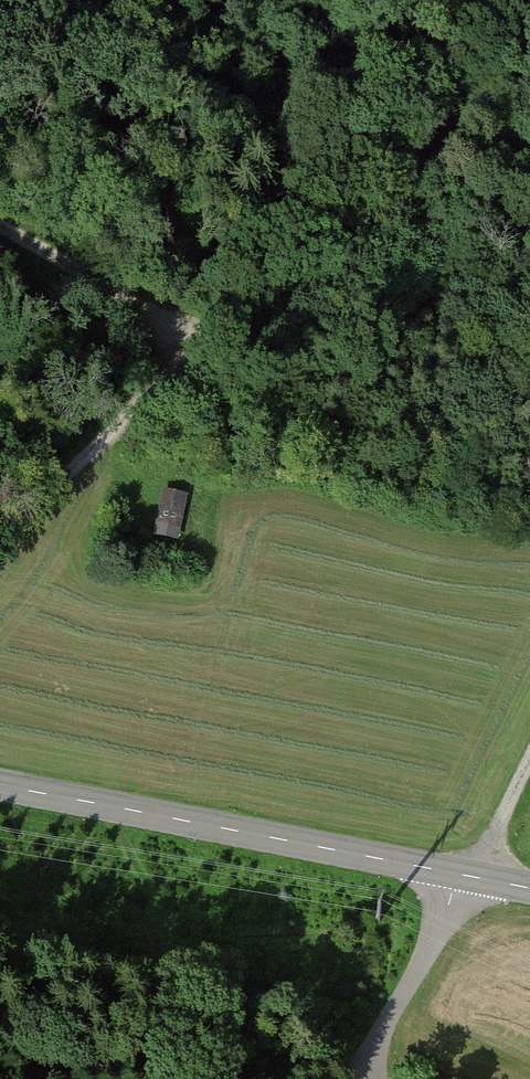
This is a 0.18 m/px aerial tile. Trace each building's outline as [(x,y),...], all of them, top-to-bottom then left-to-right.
[(162,486),(157,534),(185,537),(190,489),(162,486)]
